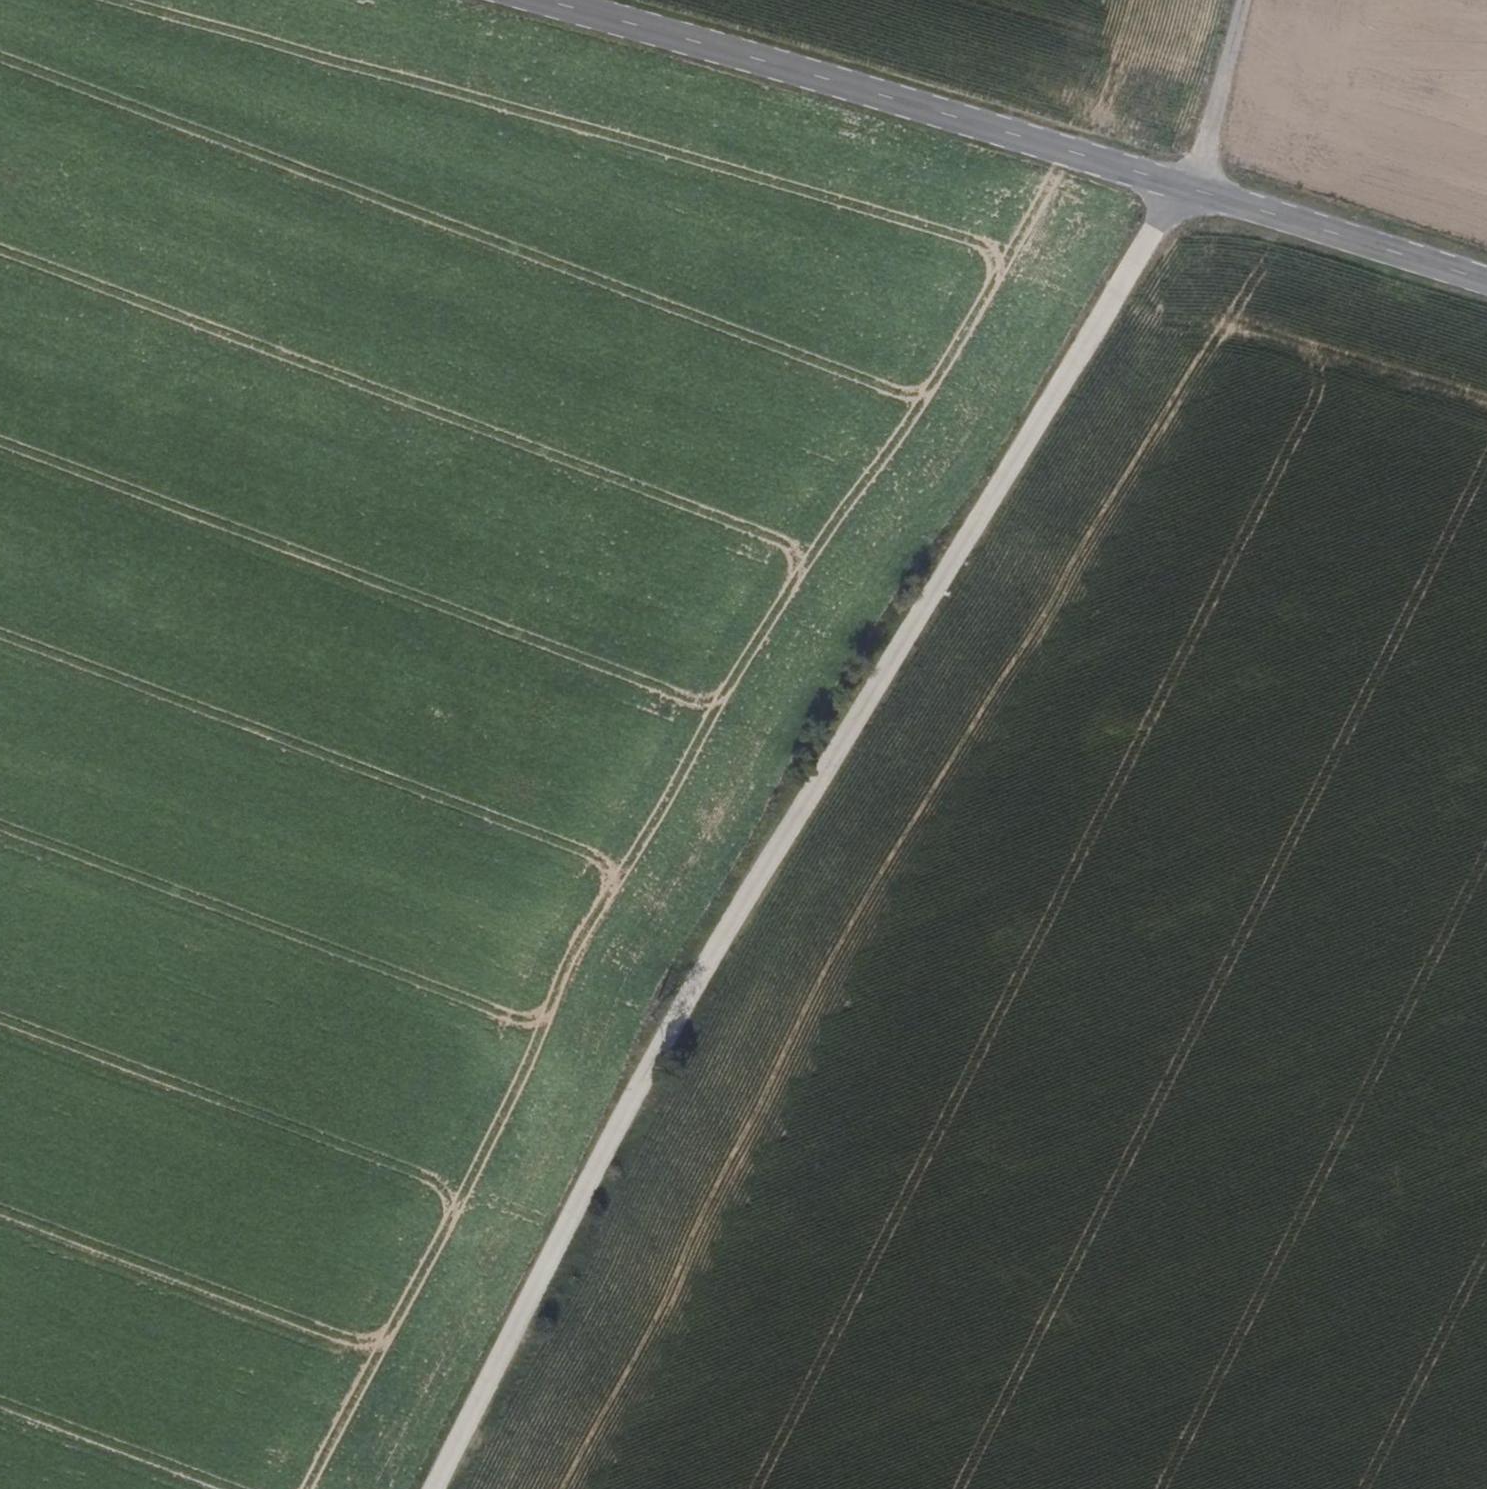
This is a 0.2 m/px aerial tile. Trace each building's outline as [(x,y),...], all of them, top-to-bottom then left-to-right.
[(1260,231),(1257,240),(1269,244),(1272,234),(1260,231)]
